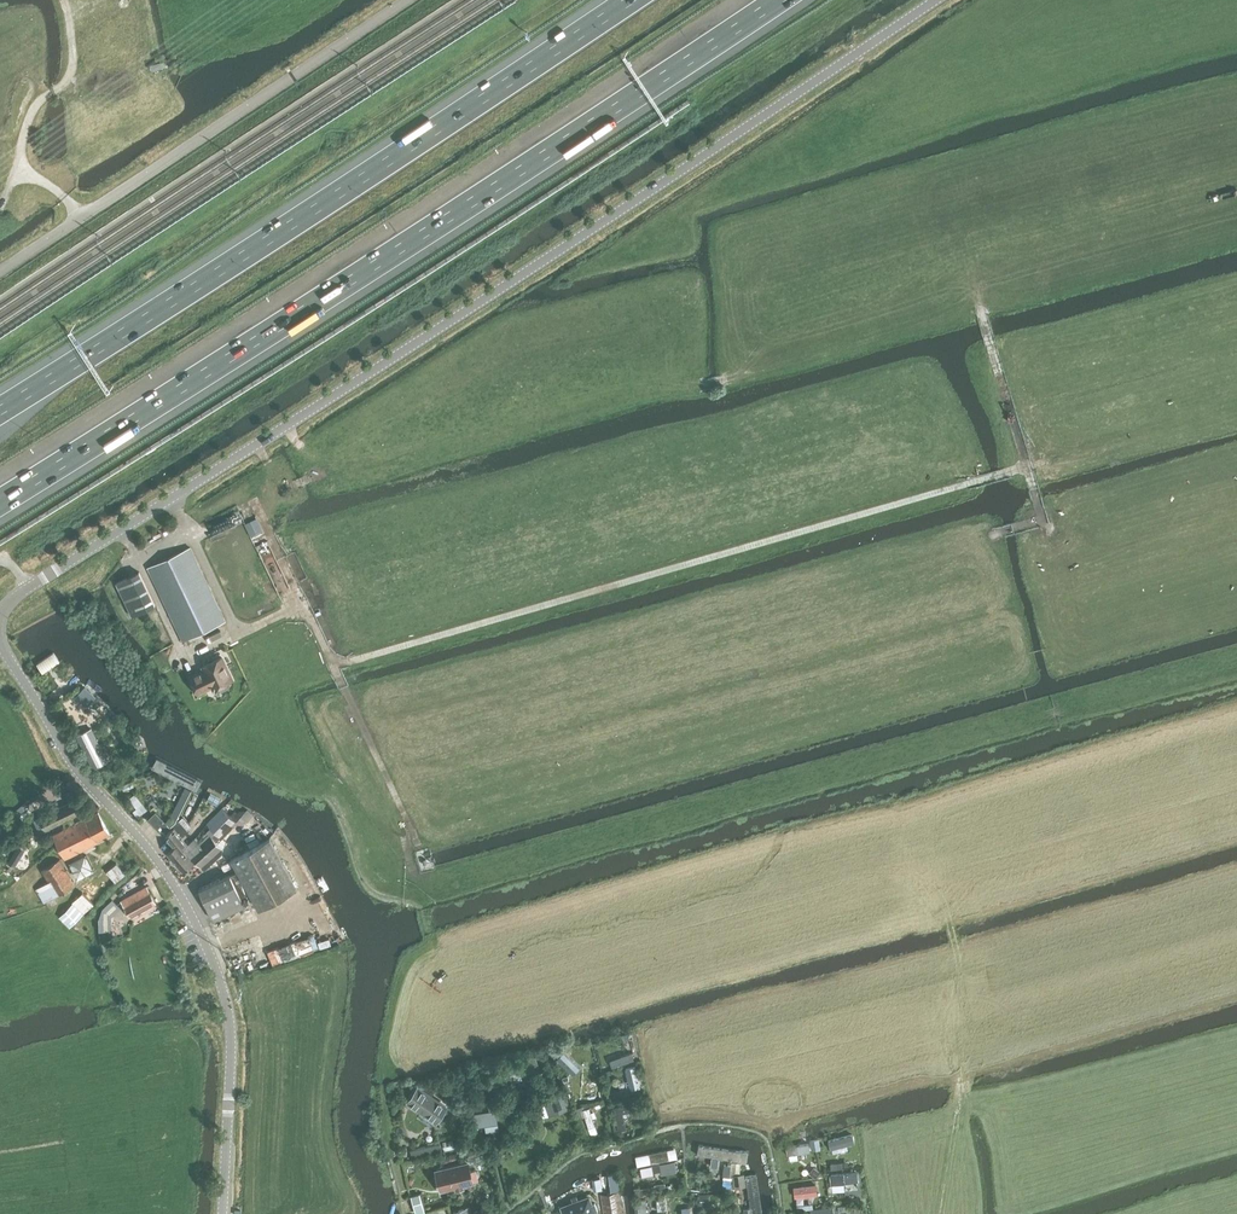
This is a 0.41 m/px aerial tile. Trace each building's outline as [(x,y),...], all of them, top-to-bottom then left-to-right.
[(183,640),(225,620),(190,547),(148,567),(183,640)] [(133,616),(155,605),(139,571),(116,582),(133,616)] [(52,652),(37,663),(43,672),(59,661),(52,652)] [(232,679),(222,657),(203,666),(205,669),(189,676),(197,692),(212,685),(214,688),(217,686),(219,689),(222,690),(229,686),(230,684),(229,681),(232,679)] [(91,727),(77,734),(90,760),(94,768),(108,760),(104,753),(91,727)] [(195,790),(199,780),(154,760),(149,769),(195,790)] [(135,793),(129,797),(137,807),(143,802),(135,793)] [(210,793),(207,799),(218,805),(221,798),(210,793)] [(46,829),(67,819),(69,822),(73,820),(72,816),(81,811),(75,799),(40,817),(34,820),(40,832),(46,829)] [(27,801),(17,808),(20,813),(30,806),(27,801)] [(249,806),(247,809),(245,811),(240,810),(237,812),(227,802),(221,808),(207,823),(210,825),(209,826),(211,827),(206,832),(216,842),(235,822),(245,822),(255,810),(249,806)] [(75,823),(73,820),(69,822),(70,825),(53,834),(65,857),(110,835),(98,811),(75,823)] [(168,824),(155,811),(148,819),(161,831),(168,824)] [(184,846),(187,844),(183,839),(188,835),(186,833),(189,830),(179,819),(172,826),(174,828),(166,834),(175,845),(168,851),(173,857),(172,858),(171,861),(173,863),(176,863),(177,862),(183,870),(195,860),(184,846)] [(187,844),(184,846),(195,860),(203,870),(222,853),(223,849),(216,842),(206,832),(197,840),(195,838),(187,844)] [(297,886),(270,837),(232,858),(238,870),(250,891),(259,908),(297,886)] [(5,873),(10,876),(25,849),(17,845),(8,862),(10,864),(5,873)] [(86,853),(69,862),(77,878),(94,869),(86,853)] [(44,902),(74,884),(60,859),(43,869),(49,880),(36,888),(44,902)] [(115,880),(125,872),(116,861),(106,869),(115,880)] [(241,895),(250,891),(238,870),(199,887),(214,919),(246,904),(241,895)] [(130,916),(156,902),(147,886),(121,900),(130,916)] [(73,903),(83,912),(93,902),(82,891),(72,902),(73,903)] [(103,907),(99,918),(100,930),(112,929),(112,916),(121,907),(113,898),(103,907)] [(73,903),(59,916),(70,926),(83,913),(83,912),(73,903)] [(600,1047),(603,1065),(613,1063),(610,1045),(600,1047)] [(563,1057),(568,1074),(577,1071),(572,1054),(563,1057)] [(536,1056),(528,1059),(532,1068),(539,1065),(536,1056)] [(522,1076),(520,1071),(528,1068),(526,1061),(503,1068),(505,1076),(516,1072),(517,1077),(522,1076)] [(607,1079),(610,1096),(620,1095),(617,1077),(607,1079)] [(396,1087),(402,1086),(400,1078),(394,1079),(396,1087)] [(570,1084),(575,1101),(585,1098),(580,1081),(570,1084)] [(418,1087),(408,1101),(436,1120),(446,1106),(418,1087)] [(552,1091),(552,1092),(553,1094),(543,1097),(549,1114),(570,1107),(564,1090),(559,1092),(558,1089),(552,1091)] [(626,1119),(623,1104),(615,1106),(617,1121),(626,1119)] [(581,1105),(575,1107),(580,1116),(584,1115),(581,1105)] [(593,1130),(603,1127),(596,1106),(587,1109),(593,1130)] [(534,1107),(526,1110),(529,1119),(537,1117),(534,1107)] [(486,1131),(498,1129),(496,1110),(490,1111),(474,1114),(476,1125),(485,1124),(486,1131)] [(495,1143),(497,1149),(511,1144),(516,1143),(515,1137),(495,1143)] [(818,1138),(811,1140),(812,1150),(820,1149),(818,1138)] [(853,1147),(851,1139),(828,1145),(830,1153),(853,1147)] [(444,1149),(453,1148),(452,1140),(444,1141),(444,1149)] [(442,1150),(440,1142),(410,1149),(412,1157),(442,1150)] [(813,1153),(811,1145),(788,1151),(790,1159),(813,1153)] [(701,1146),(700,1155),(746,1162),(748,1153),(701,1146)] [(635,1158),(637,1166),(677,1158),(676,1150),(635,1158)] [(712,1158),(710,1165),(718,1166),(719,1158),(716,1158),(712,1157),(712,1158)] [(660,1163),(660,1162),(652,1164),(654,1172),(661,1170),(662,1174),(677,1171),(675,1160),(660,1163)] [(725,1164),(723,1176),(724,1176),(733,1177),(733,1175),(737,1174),(737,1173),(741,1173),(741,1172),(741,1163),(728,1161),(728,1165),(725,1164)] [(468,1163),(436,1171),(441,1189),(473,1182),(468,1163)] [(814,1166),(810,1173),(817,1178),(821,1172),(814,1166)] [(703,1169),(702,1177),(711,1178),(712,1170),(703,1169)] [(859,1181),(858,1171),(830,1174),(831,1184),(859,1181)] [(757,1172),(745,1173),(751,1213),(763,1211),(757,1172)] [(620,1190),(618,1173),(608,1174),(609,1175),(610,1186),(611,1191),(620,1190)] [(737,1174),(733,1175),(733,1177),(735,1187),(747,1186),(745,1173),(737,1174)] [(732,1189),(733,1184),(732,1184),(733,1177),(724,1176),(722,1187),(732,1189)] [(600,1178),(592,1179),(594,1190),(602,1188),(600,1178)] [(795,1186),(796,1196),(817,1194),(816,1183),(795,1186)] [(649,1185),(635,1186),(636,1195),(653,1194),(653,1191),(652,1188),(649,1185)] [(619,1191),(601,1194),(604,1213),(622,1213),(619,1191)] [(666,1192),(656,1193),(656,1209),(666,1208),(666,1192)] [(707,1193),(699,1193),(700,1206),(708,1205),(707,1193)] [(419,1213),(424,1211),(419,1194),(411,1196),(416,1210),(418,1209),(419,1213)] [(594,1211),(598,1210),(595,1202),(591,1204),(588,1197),(562,1207),(565,1213),(595,1213),(594,1211)] [(646,1205),(636,1206),(637,1213),(647,1213),(646,1205)] [(810,1208),(811,1213),(835,1213),(834,1205),(810,1208)]
